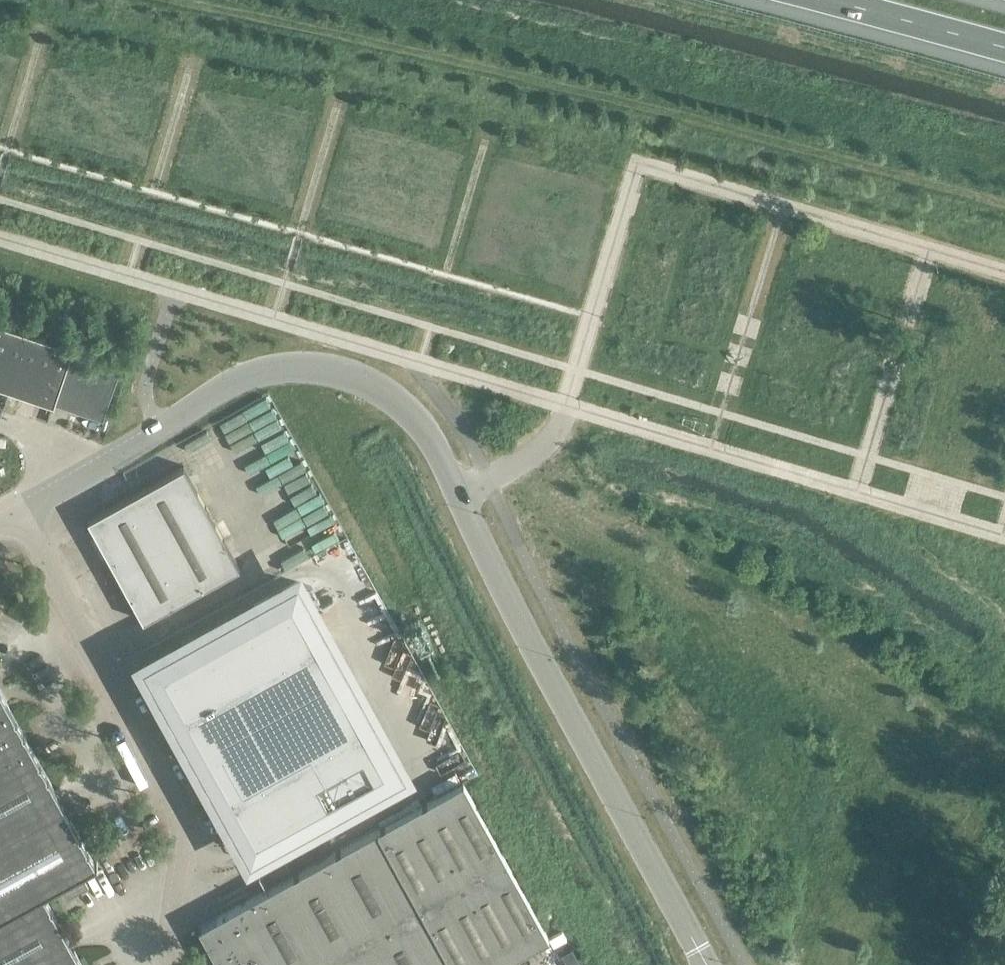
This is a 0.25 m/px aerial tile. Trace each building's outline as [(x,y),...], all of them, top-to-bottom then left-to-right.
[(0,321),(0,385),(54,403),(70,354),(73,346),(0,321)] [(119,370),(70,354),(54,403),(102,419),(119,370)] [(183,466),(133,493),(87,519),(143,619),(239,566),(183,466)] [(296,582),(142,667),(200,772),(228,757),(224,749),(230,740),(212,728),(218,719),(201,707),(200,707),(193,693),(207,686),(201,675),(243,652),(249,662),(263,655),(271,668),(270,669),(271,690),(282,689),(282,690),(282,711),(294,710),(310,739),(345,720),(327,688),(348,676),(342,665),(321,677),(310,657),(331,645),(326,635),(304,646),(293,625),(317,612),(324,607),(313,586),(296,582)] [(228,757),(200,772),(142,667),(130,673),(246,884),(416,791),(317,612),(293,625),(304,646),(326,635),(331,645),(310,657),(321,677),(342,665),(348,676),(327,688),(345,720),(310,739),(294,710),(282,711),(282,690),(282,689),(271,690),(270,669),(271,668),(263,655),(249,662),(243,652),(201,675),(207,686),(193,693),(200,707),(201,707),(218,719),(212,728),(230,740),(224,749),(228,757)] [(66,938),(42,894),(59,885),(81,873),(95,865),(71,820),(70,819),(62,805),(55,791),(0,691),(0,964),(81,964),(66,938)] [(285,878),(198,926),(199,928),(200,928),(220,964),(498,964),(549,937),(463,781),(285,878)] [(88,886),(81,873),(59,885),(66,898),(88,886)]
